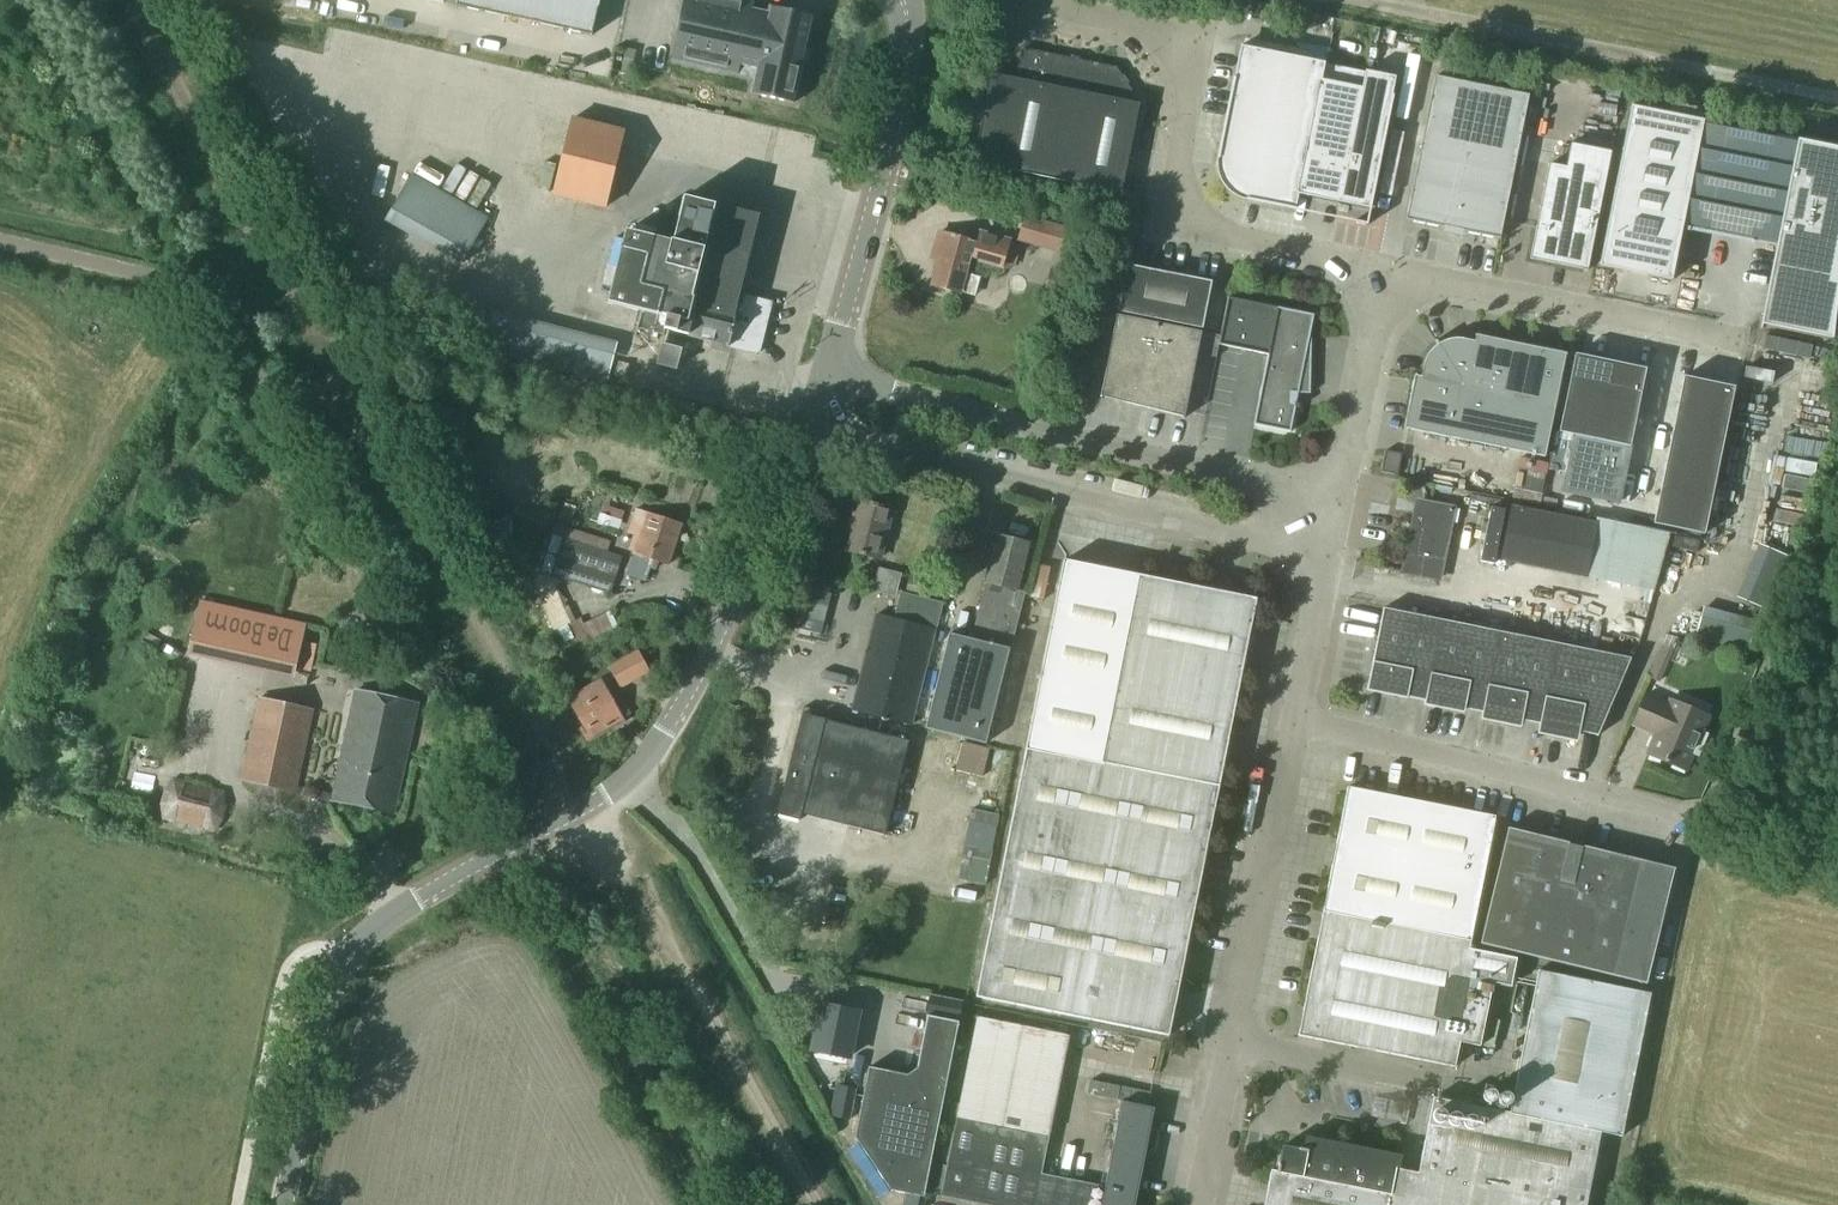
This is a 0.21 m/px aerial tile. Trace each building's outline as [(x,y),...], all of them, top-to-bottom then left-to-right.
[(456,6),(592,36),(600,0),(458,0),(456,6)] [(736,0),(682,0),(669,58),(736,74),(738,65),(755,69),(749,94),(791,104),(811,17),(769,7),(767,16),(750,12),(752,3),(736,0)] [(1233,79),(1217,158),(1217,161),(1216,164),(1216,166),(1216,169),(1217,172),(1217,174),(1218,177),(1219,179),(1220,182),(1221,184),(1222,186),(1224,188),(1227,192),(1231,196),(1236,199),(1241,201),(1243,201),(1246,202),(1246,201),(1295,211),(1298,196),(1300,196),(1323,81),(1321,81),(1325,64),(1241,47),(1234,79),(1233,79)] [(994,75),(976,165),(1124,195),(1142,106),(1134,104),(1136,94),(1119,69),(1025,50),(1019,80),(994,75)] [(1366,90),(1343,205),(1369,210),(1389,110),(1390,111),(1393,97),(1392,96),(1396,78),(1365,72),(1362,89),(1366,90)] [(1500,240),(1529,96),(1435,77),(1406,221),(1444,229),(1443,232),(1461,236),(1462,232),(1500,240)] [(1366,90),(1362,89),(1323,81),(1300,196),(1343,205),(1366,90)] [(1631,107),(1599,267),(1671,282),(1682,228),(1776,246),(1759,330),(1761,331),(1761,326),(1832,340),(1837,287),(1837,149),(1631,107)] [(552,193),(605,206),(624,132),(570,118),(559,165),(552,193)] [(1552,166),(1533,261),(1590,273),(1614,154),(1573,146),(1569,170),(1552,166)] [(384,221),(460,264),(485,219),(408,177),(384,221)] [(632,329),(663,337),(664,332),(728,348),(728,347),(758,354),(771,304),(746,298),(745,300),(738,298),(758,215),(683,197),(677,221),(659,216),(654,237),(625,230),(606,303),(637,310),(632,329)] [(1024,218),(1019,239),(1064,251),(1070,230),(1024,218)] [(941,257),(933,286),(959,293),(959,292),(964,274),(970,255),(981,258),(980,260),(1002,267),(1003,264),(1013,267),(1018,250),(1008,247),(1009,242),(981,234),(978,243),(973,242),(974,242),(948,234),(940,232),(935,248),(943,250),(941,257)] [(1130,267),(1120,313),(1205,331),(1214,284),(1130,267)] [(1222,346),(1270,356),(1256,427),(1293,434),(1298,409),(1301,410),(1302,407),(1293,405),(1294,395),(1312,396),(1314,329),(1317,317),(1231,300),(1222,346)] [(489,312),(480,349),(608,382),(618,344),(489,312)] [(1119,319),(1103,399),(1104,399),(1105,394),(1146,403),(1144,409),(1185,419),(1184,420),(1186,420),(1204,335),(1223,339),(1223,338),(1118,317),(1118,319),(1119,319)] [(1469,390),(1558,408),(1569,356),(1477,338),(1477,339),(1478,339),(1477,344),(1466,342),(1461,341),(1455,341),(1448,343),(1447,344),(1442,347),(1441,347),(1469,390)] [(1441,347),(1442,347),(1439,342),(1437,343),(1440,348),(1434,352),(1431,357),(1430,358),(1427,363),(1426,368),(1423,379),(1419,378),(1419,377),(1417,377),(1406,431),(1408,432),(1408,431),(1547,460),(1558,408),(1469,390),(1441,347)] [(680,349),(661,344),(655,365),(675,370),(680,349)] [(1570,380),(1641,394),(1646,369),(1575,355),(1570,380)] [(1683,377),(1677,406),(1729,417),(1735,387),(1683,377)] [(1570,380),(1565,405),(1636,419),(1641,394),(1570,380)] [(1630,448),(1636,419),(1565,405),(1559,433),(1630,448)] [(1677,406),(1671,436),(1722,447),(1729,417),(1677,406)] [(1722,447),(1671,436),(1665,465),(1716,476),(1722,447)] [(1576,438),(1565,494),(1621,506),(1633,449),(1576,438)] [(1403,456),(1387,453),(1383,474),(1399,477),(1403,456)] [(1665,465),(1658,495),(1710,506),(1716,476),(1665,465)] [(1710,506),(1658,495),(1652,525),(1704,535),(1710,506)] [(855,523),(848,553),(879,561),(891,512),(856,503),(851,522),(855,523)] [(575,508),(567,506),(563,521),(571,524),(575,508)] [(636,506),(622,547),(635,551),(627,576),(645,582),(653,557),(669,562),(683,522),(648,510),(636,506)] [(1403,573),(1439,580),(1453,510),(1431,506),(1428,517),(1414,515),(1403,573)] [(1513,508),(1512,514),(1502,562),(1585,578),(1596,524),(1513,508)] [(998,538),(972,641),(1011,651),(1025,595),(1017,593),(1029,546),(998,538)] [(556,556),(548,575),(571,584),(583,587),(607,594),(613,580),(614,577),(620,560),(607,556),(602,554),(563,540),(562,542),(584,550),(582,556),(560,547),(556,556)] [(1117,572),(1067,562),(1046,664),(1118,680),(1139,577),(1117,572)] [(1031,598),(1045,601),(1052,569),(1038,565),(1031,598)] [(1257,600),(1139,577),(1118,680),(1043,665),(976,998),(1169,1037),(1257,600)] [(876,618),(852,713),(912,727),(942,605),(902,596),(895,622),(876,618)] [(307,624),(201,600),(188,654),(294,677),(307,624)] [(1367,690),(1425,702),(1426,702),(1442,621),(1384,609),(1367,690)] [(1426,702),(1482,713),(1483,714),(1499,632),(1442,621),(1426,702)] [(1499,632),(1483,714),(1540,725),(1557,644),(1499,632)] [(949,636),(925,730),(987,746),(1011,651),(972,641),(949,636)] [(1598,737),(1631,659),(1557,644),(1540,725),(1598,737)] [(620,688),(649,673),(638,651),(609,666),(620,688)] [(600,682),(568,700),(584,729),(580,731),(587,743),(623,722),(622,720),(632,715),(619,693),(610,699),(600,682)] [(417,705),(355,692),(331,801),(394,814),(417,705)] [(1647,754),(1686,771),(1709,718),(1670,701),(1669,705),(1647,695),(1633,726),(1656,735),(1647,754)] [(294,793),(313,711),(260,699),(241,781),(294,793)] [(886,838),(909,743),(825,723),(825,722),(821,721),(823,715),(804,711),(778,817),(800,822),(801,817),(886,838)] [(962,742),(955,770),(981,777),(988,749),(962,742)] [(226,809),(223,793),(174,781),(165,792),(161,809),(167,820),(215,831),(224,821),(226,809)] [(1410,869),(1422,805),(1348,789),(1335,854),(1410,869)] [(1422,805),(1410,869),(1398,925),(1472,940),(1496,820),(1422,805)] [(1675,874),(1675,872),(1583,849),(1582,855),(1568,851),(1569,846),(1508,831),(1508,833),(1481,947),(1647,987),(1674,873),(1675,874)] [(1410,869),(1335,854),(1324,910),(1398,925),(1410,869)] [(1480,1050),(1493,986),(1511,990),(1517,962),(1469,952),(1472,940),(1398,925),(1324,910),(1298,1038),(1455,1070),(1460,1046),(1480,1050)] [(1399,1171),(1395,1170),(1398,1159),(1326,1145),(1305,1152),(1301,1151),(1282,1147),(1276,1173),(1271,1172),(1264,1204),(1586,1204),(1588,1198),(1590,1189),(1600,1134),(1623,1139),(1652,996),(1539,973),(1511,1115),(1433,1099),(1427,1128),(1418,1174),(1399,1171)] [(822,1006),(820,1016),(812,1051),(848,1058),(858,1013),(822,1006)] [(923,1197),(959,1023),(928,1016),(918,1068),(915,1067),(908,1072),(907,1075),(869,1067),(854,1137),(890,1190),(923,1197)] [(944,1197),(983,1204),(1135,1204),(1145,1154),(1149,1132),(1154,1109),(1147,1108),(1150,1093),(1090,1080),(1087,1094),(1122,1104),(1105,1187),(1095,1185),(1095,1186),(1039,1175),(1047,1136),(959,1119),(944,1197)] [(832,1101),(829,1117),(850,1122),(854,1106),(832,1101)] [(1149,1132),(1145,1154),(1151,1156),(1155,1133),(1149,1132)] [(1395,1170),(1399,1171),(1401,1157),(1340,1145),(1340,1143),(1304,1135),(1301,1151),(1305,1152),(1326,1145),(1398,1159),(1395,1170)] [(1599,1200),(1600,1191),(1590,1189),(1588,1198),(1599,1200)]
